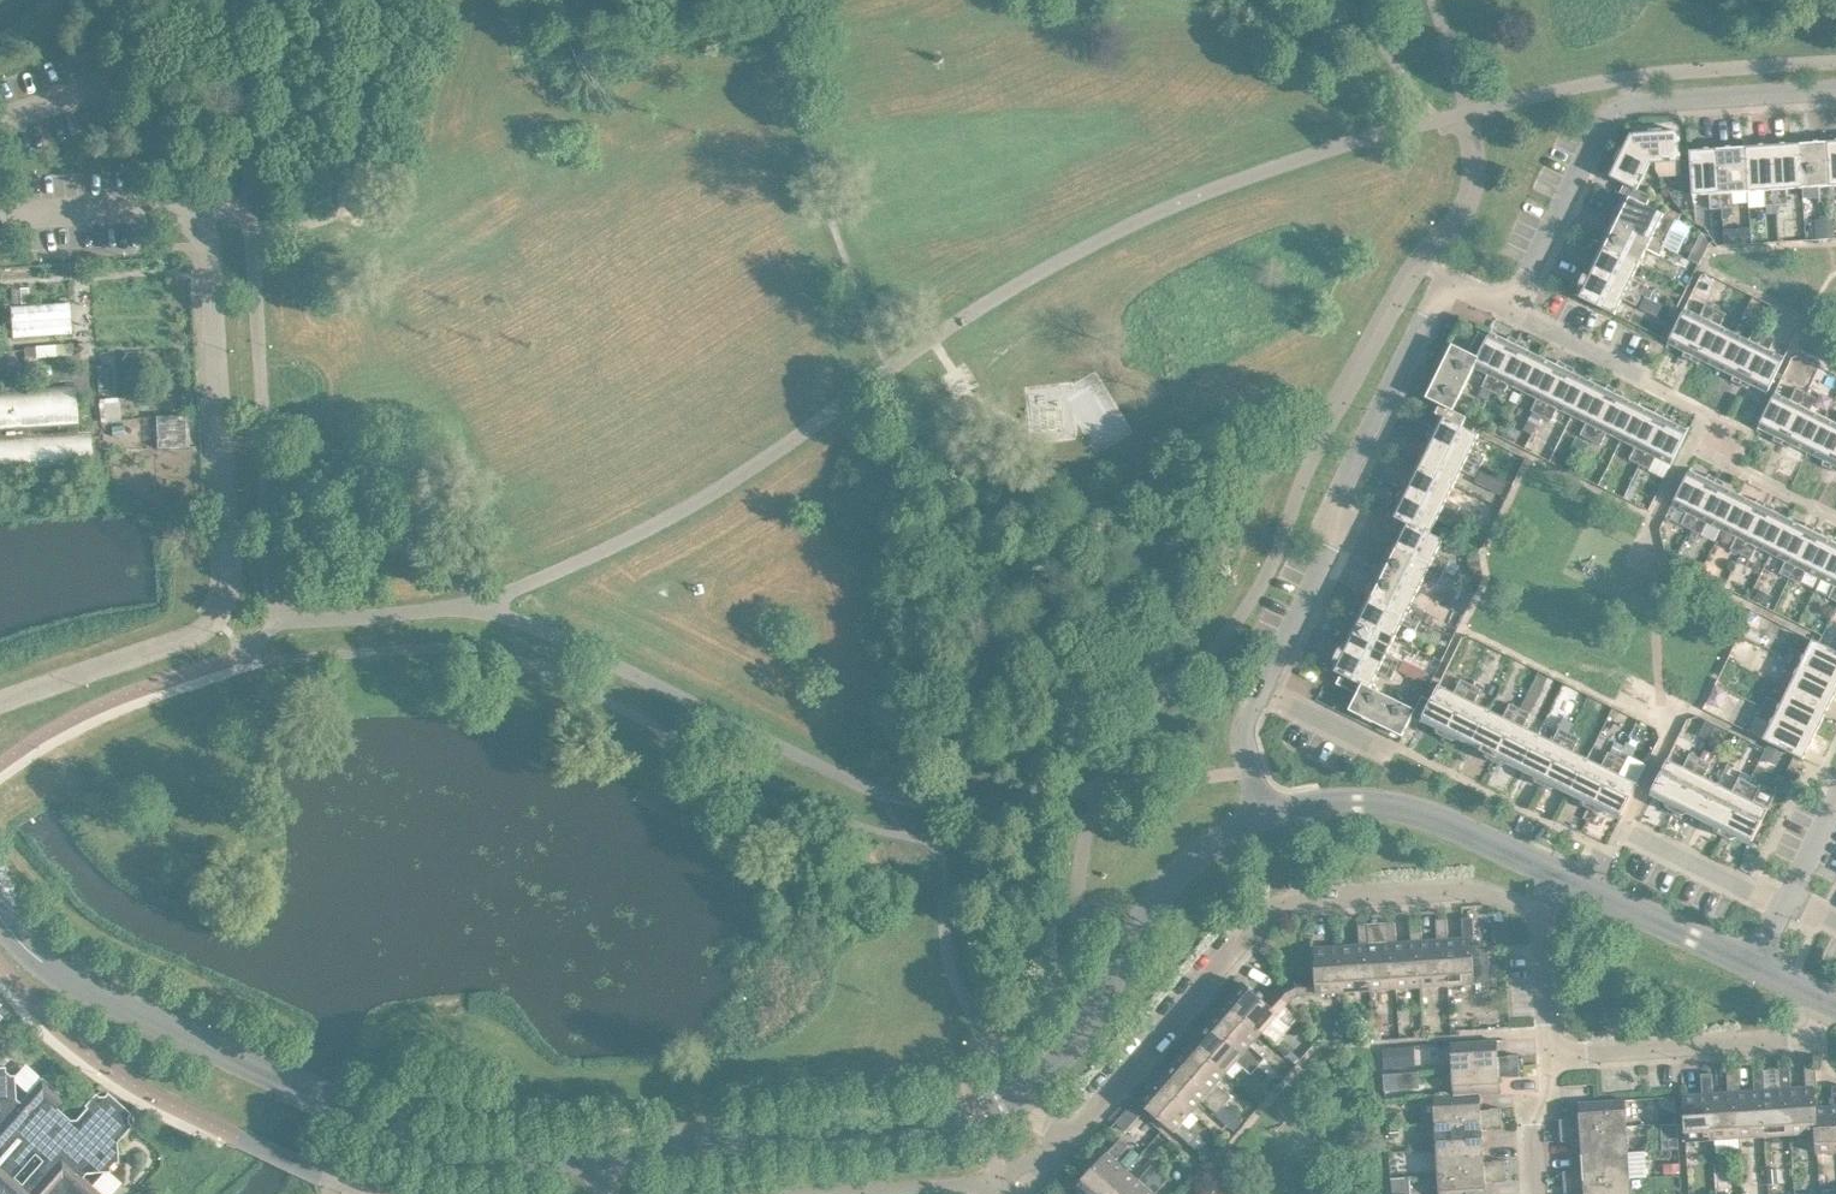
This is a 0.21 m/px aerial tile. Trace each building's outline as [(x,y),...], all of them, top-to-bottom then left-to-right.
[(1680,129),(1633,132),(1652,162),(1682,160),(1683,175),(1693,174),(1692,159),(1682,159),(1680,129)] [(1639,188),(1634,197),(1648,204),(1653,195),(1639,188),(1652,162),(1633,132),(1612,175),(1639,188)] [(1829,140),(1802,142),(1805,186),(1821,185),(1822,200),(1833,200),(1829,140)] [(1802,142),(1774,144),(1778,203),(1789,202),(1788,188),(1805,186),(1802,142)] [(1774,144),(1747,146),(1750,190),(1766,189),(1767,204),(1778,203),(1774,144)] [(1747,146),(1720,148),(1723,207),(1734,206),(1733,191),(1750,190),(1747,146)] [(1692,159),(1693,174),(1694,194),(1712,192),(1712,207),(1723,207),(1720,148),(1691,149),(1692,159)] [(1626,193),(1613,219),(1667,245),(1671,235),(1658,228),(1666,213),(1648,204),(1634,197),(1626,193)] [(1672,208),(1670,214),(1680,219),(1682,213),(1672,208)] [(1812,219),(1813,238),(1835,236),(1835,218),(1812,219)] [(1613,219),(1601,243),(1641,263),(1648,248),(1662,254),(1667,245),(1613,219)] [(1753,227),(1726,228),(1727,244),(1753,242),(1753,227)] [(1704,231),(1690,258),(1702,264),(1712,243),(1704,231)] [(1601,243),(1589,268),(1642,294),(1643,293),(1647,285),(1647,284),(1634,277),(1641,263),(1601,243)] [(1642,294),(1589,268),(1577,293),(1609,309),(1609,308),(1617,312),(1624,297),(1637,304),(1642,294)] [(31,494),(33,501),(73,492),(74,498),(114,490),(115,496),(169,484),(167,478),(190,473),(185,449),(191,448),(182,408),(189,406),(180,366),(186,365),(183,349),(182,349),(177,325),(184,324),(174,280),(131,290),(133,295),(100,302),(101,308),(76,313),(85,353),(78,354),(87,395),(130,386),(133,440),(0,447),(0,501),(31,494)] [(1647,285),(1643,293),(1652,297),(1656,289),(1647,285)] [(1647,296),(1642,307),(1659,315),(1664,304),(1647,296)] [(1685,355),(1692,359),(1718,307),(1708,303),(1701,316),(1686,308),(1678,325),(1668,320),(1662,333),(1662,334),(1671,338),(1670,340),(1687,349),(1685,355)] [(1703,357),(1720,365),(1736,333),(1721,326),(1727,312),(1718,307),(1692,359),(1701,363),(1703,357)] [(1734,379),(1742,383),(1767,332),(1757,327),(1750,340),(1736,333),(1720,365),(1736,373),(1734,379)] [(1474,344),(1483,349),(1490,335),(1481,330),(1474,344)] [(1476,364),(1477,365),(1491,372),(1484,385),(1485,386),(1494,390),(1519,339),(1511,335),(1509,340),(1491,332),(1490,335),(1483,349),(1480,355),(1480,356),(1476,364)] [(1767,332),(1742,383),(1750,387),(1752,381),(1770,390),(1786,358),(1770,350),(1777,337),(1767,332)] [(1519,339),(1494,390),(1504,395),(1511,381),(1525,389),(1541,357),(1525,348),(1527,343),(1519,339)] [(1441,369),(1468,383),(1477,365),(1476,364),(1480,356),(1480,355),(1454,343),(1441,369)] [(1541,357),(1525,389),(1540,396),(1533,409),(1535,410),(1543,414),(1568,363),(1561,359),(1558,365),(1541,357)] [(1568,363),(1543,414),(1553,419),(1560,406),(1574,413),(1590,381),(1574,373),(1576,367),(1568,363)] [(1450,418),(1463,425),(1468,415),(1455,409),(1468,383),(1441,369),(1428,396),(1454,409),(1450,418)] [(1590,381),(1574,413),(1589,420),(1583,434),(1592,439),(1618,388),(1610,384),(1607,389),(1590,381)] [(1485,386),(1481,394),(1490,398),(1494,390),(1485,386)] [(1775,439),(1783,443),(1808,392),(1798,387),(1791,401),(1776,393),(1760,425),(1777,433),(1775,439)] [(1618,388),(1592,439),(1602,443),(1609,430),(1624,437),(1639,405),(1623,397),(1626,391),(1618,388)] [(1793,441),(1810,449),(1826,418),(1811,410),(1818,397),(1808,392),(1783,443),(1791,447),(1793,441)] [(1639,405),(1624,437),(1638,445),(1632,458),(1641,463),(1667,412),(1659,408),(1656,414),(1639,405)] [(1535,410),(1525,429),(1534,433),(1543,414),(1535,410)] [(1667,412),(1641,463),(1651,468),(1658,454),(1673,462),(1689,430),(1672,421),(1675,416),(1667,412)] [(1428,439),(1481,465),(1486,455),(1473,449),(1480,433),(1463,425),(1450,418),(1441,414),(1433,430),(1431,429),(1428,436),(1429,437),(1428,439)] [(1832,467),(1835,459),(1835,423),(1826,418),(1810,449),(1827,458),(1824,463),(1832,467)] [(1578,437),(1570,452),(1582,458),(1589,443),(1578,437)] [(1416,463),(1456,483),(1463,468),(1477,475),(1481,465),(1428,439),(1427,441),(1426,440),(1423,447),(1424,448),(1416,463)] [(1404,488),(1457,514),(1462,505),(1449,498),(1456,483),(1416,463),(1408,479),(1407,479),(1404,485),(1405,486),(1404,488)] [(1683,523),(1693,528),(1718,477),(1710,473),(1708,478),(1690,470),(1675,502),(1690,510),(1683,523)] [(1494,472),(1487,485),(1502,493),(1509,480),(1494,472)] [(1710,519),(1724,527),(1740,494),(1724,486),(1726,481),(1718,477),(1693,528),(1694,528),(1701,532),(1703,533),(1710,519)] [(1432,532),(1439,518),(1452,524),(1457,514),(1404,488),(1403,490),(1402,489),(1399,496),(1400,497),(1392,513),(1405,520),(1405,519),(1432,532)] [(1733,547),(1742,552),(1768,501),(1760,497),(1757,503),(1740,494),(1724,527),(1739,534),(1733,547)] [(1759,544),(1774,551),(1789,519),(1773,511),(1776,505),(1768,501),(1742,552),(1752,557),(1759,544)] [(1393,544),(1446,570),(1451,560),(1438,554),(1445,538),(1432,532),(1405,519),(1405,520),(1393,544)] [(1782,572),(1792,577),(1817,525),(1809,521),(1806,527),(1789,519),(1774,551),(1788,558),(1782,572)] [(1823,575),(1835,548),(1835,542),(1822,535),(1825,529),(1817,525),(1792,577),(1801,581),(1808,568),(1823,575)] [(1694,528),(1689,539),(1696,543),(1701,532),(1694,528)] [(1381,568),(1420,588),(1428,573),(1441,580),(1446,570),(1393,544),(1381,568)] [(1823,575),(1835,582),(1835,548),(1823,575)] [(1482,555),(1470,556),(1471,569),(1483,567),(1482,555)] [(1368,593),(1422,619),(1427,609),(1413,603),(1420,588),(1381,568),(1368,593)] [(1460,584),(1450,603),(1466,611),(1476,592),(1460,584)] [(1760,587),(1754,598),(1768,606),(1774,595),(1760,587)] [(1356,617),(1396,637),(1403,622),(1417,629),(1422,619),(1368,593),(1356,617)] [(1428,610),(1423,620),(1432,624),(1436,614),(1428,610)] [(1344,642),(1397,668),(1402,658),(1389,652),(1396,637),(1356,617),(1344,642)] [(1789,657),(1835,680),(1835,637),(1832,647),(1814,638),(1807,654),(1793,647),(1789,657)] [(1441,640),(1433,655),(1443,660),(1451,645),(1441,640)] [(1356,679),(1363,683),(1364,682),(1372,686),(1379,671),(1392,678),(1397,668),(1344,642),(1331,667),(1343,673),(1356,679)] [(1790,688),(1829,707),(1835,694),(1835,680),(1789,657),(1784,666),(1797,673),(1790,688)] [(1405,659),(1400,670),(1423,681),(1428,670),(1405,659)] [(1352,689),(1356,679),(1343,673),(1338,682),(1352,689)] [(1439,733),(1446,736),(1473,683),(1463,678),(1456,692),(1440,684),(1433,699),(1426,713),(1424,716),(1435,721),(1439,732),(1439,733)] [(1351,708),(1377,722),(1390,695),(1372,686),(1364,682),(1363,683),(1351,708)] [(1465,736),(1475,741),(1491,709),(1476,701),(1482,688),(1473,683),(1446,736),(1454,740),(1465,736)] [(1769,696),(1764,706),(1817,732),(1829,707),(1790,688),(1782,703),(1769,696)] [(1417,709),(1426,713),(1433,699),(1423,694),(1417,708),(1390,695),(1377,722),(1404,735),(1417,709)] [(1488,757),(1495,761),(1522,707),(1512,702),(1505,716),(1491,709),(1475,741),(1485,745),(1488,757)] [(1817,732),(1764,706),(1759,716),(1773,722),(1765,738),(1771,741),(1783,747),(1805,757),(1817,732)] [(1514,760),(1524,765),(1540,733),(1525,725),(1532,712),(1522,707),(1495,761),(1503,764),(1514,760)] [(1709,719),(1701,733),(1711,738),(1718,724),(1709,719)] [(1537,781),(1545,785),(1571,731),(1561,727),(1555,740),(1540,733),(1524,765),(1534,770),(1537,781)] [(1563,784),(1573,789),(1589,757),(1574,750),(1581,736),(1571,731),(1545,785),(1552,788),(1563,784)] [(1626,744),(1620,756),(1628,760),(1631,754),(1633,756),(1641,741),(1633,737),(1631,742),(1628,741),(1626,744)] [(1617,740),(1611,751),(1620,756),(1626,744),(1617,740)] [(1768,748),(1763,756),(1776,763),(1783,747),(1771,741),(1768,748)] [(1706,748),(1702,757),(1712,762),(1716,753),(1706,748)] [(1586,805),(1594,809),(1620,756),(1611,751),(1610,751),(1604,764),(1589,757),(1573,789),(1583,794),(1587,805),(1586,805)] [(1668,807),(1675,810),(1702,757),(1692,752),(1685,766),(1669,758),(1654,790),(1665,795),(1668,806),(1668,807)] [(1620,756),(1594,809),(1601,813),(1601,812),(1612,808),(1623,814),(1639,782),(1623,774),(1630,761),(1628,760),(1620,756)] [(1694,810),(1704,815),(1720,783),(1705,775),(1712,762),(1702,757),(1675,810),(1683,814),(1694,810)] [(1717,831),(1725,835),(1751,781),(1741,777),(1734,790),(1720,783),(1704,815),(1714,820),(1717,831)] [(1751,781),(1725,835),(1732,838),(1743,834),(1754,839),(1756,836),(1765,841),(1772,827),(1763,822),(1766,816),(1765,815),(1769,807),(1754,800),(1761,786),(1751,781)] [(1465,937),(1450,938),(1447,938),(1450,984),(1476,982),(1476,981),(1490,980),(1488,945),(1474,946),(1473,937),(1476,937),(1475,916),(1464,916),(1465,937)] [(1439,939),(1424,940),(1421,940),(1424,985),(1450,984),(1447,938),(1450,938),(1449,917),(1438,918),(1439,939)] [(1413,940),(1398,941),(1395,942),(1398,987),(1424,985),(1421,940),(1424,940),(1423,919),(1412,920),(1413,940)] [(1387,942),(1372,943),(1369,943),(1372,989),(1398,987),(1395,942),(1398,941),(1397,921),(1386,922),(1387,942)] [(1510,921),(1495,922),(1496,942),(1511,941),(1510,921)] [(1361,944),(1343,945),(1346,991),(1372,989),(1369,943),(1372,943),(1371,923),(1360,923),(1361,944)] [(1346,991),(1343,945),(1316,947),(1318,979),(1299,980),(1300,994),(1346,991)] [(1225,988),(1219,995),(1262,1032),(1292,997),(1282,988),(1269,1003),(1245,982),(1233,995),(1225,988)] [(1222,1008),(1210,1021),(1260,1065),(1267,1057),(1252,1043),(1262,1032),(1219,995),(1213,1001),(1222,1008)] [(1190,1027),(1185,1034),(1227,1071),(1237,1060),(1253,1074),(1260,1065),(1210,1021),(1199,1034),(1190,1027)] [(1187,1047),(1176,1060),(1226,1104),(1233,1096),(1218,1082),(1227,1071),(1185,1034),(1179,1040),(1187,1047)] [(1453,1042),(1454,1069),(1521,1064),(1520,1053),(1509,1054),(1509,1055),(1499,1056),(1498,1039),(1453,1042)] [(1410,1045),(1385,1047),(1387,1071),(1412,1069),(1410,1045)] [(1267,1057),(1260,1065),(1267,1071),(1281,1083),(1288,1075),(1267,1057)] [(1156,1066),(1151,1073),(1193,1110),(1203,1099),(1219,1113),(1226,1104),(1176,1060),(1164,1073),(1156,1066)] [(1454,1069),(1456,1094),(1456,1095),(1481,1093),(1481,1094),(1502,1092),(1501,1076),(1510,1075),(1510,1076),(1521,1075),(1521,1064),(1454,1069)] [(87,1178),(86,1179),(84,1177),(88,1172),(112,1170),(112,1166),(116,1162),(121,1161),(119,1141),(134,1124),(133,1124),(135,1121),(135,1115),(133,1113),(133,1112),(111,1092),(110,1091),(109,1092),(107,1090),(100,1090),(98,1093),(97,1092),(86,1105),(88,1106),(78,1118),(72,1118),(59,1106),(67,1097),(44,1076),(22,1100),(18,1097),(17,1073),(12,1073),(8,1070),(7,1065),(0,1066),(0,1193),(106,1193),(87,1178)] [(1792,1133),(1817,1131),(1818,1131),(1816,1106),(1817,1106),(1816,1086),(1819,1086),(1817,1065),(1806,1066),(1808,1086),(1793,1087),(1789,1087),(1792,1133)] [(1766,1135),(1792,1133),(1789,1087),(1793,1087),(1791,1067),(1780,1067),(1782,1088),(1767,1089),(1763,1089),(1766,1135)] [(1740,1137),(1766,1135),(1763,1089),(1767,1089),(1766,1068),(1754,1069),(1756,1090),(1741,1091),(1737,1091),(1740,1137)] [(1714,1138),(1740,1137),(1737,1091),(1741,1091),(1740,1070),(1728,1071),(1730,1091),(1715,1092),(1711,1092),(1714,1138)] [(1401,1072),(1386,1073),(1387,1090),(1402,1089),(1401,1072)] [(1688,1140),(1714,1138),(1711,1092),(1715,1092),(1714,1072),(1703,1072),(1704,1093),(1685,1094),(1688,1140)] [(1193,1110),(1151,1073),(1145,1079),(1153,1086),(1141,1100),(1176,1130),(1192,1143),(1199,1135),(1183,1121),(1193,1110)] [(1817,1131),(1819,1152),(1835,1151),(1835,1084),(1833,1084),(1835,1105),(1817,1106),(1816,1106),(1818,1131),(1817,1131)] [(1435,1095),(1437,1122),(1503,1118),(1503,1107),(1492,1107),(1492,1109),(1482,1109),(1481,1094),(1481,1093),(1456,1095),(1456,1094),(1435,1095)] [(1561,1118),(1562,1129),(1628,1125),(1626,1098),(1581,1101),(1582,1118),(1572,1119),(1572,1117),(1561,1118)] [(1389,1123),(1390,1123),(1399,1123),(1399,1108),(1388,1108),(1389,1123)] [(1437,1122),(1439,1148),(1484,1145),(1483,1129),(1493,1128),(1493,1129),(1504,1129),(1503,1118),(1437,1122)] [(1679,1122),(1663,1123),(1663,1136),(1680,1135),(1679,1122)] [(1400,1138),(1399,1123),(1390,1123),(1391,1139),(1400,1138)] [(1583,1138),(1584,1154),(1630,1151),(1628,1125),(1562,1129),(1562,1140),(1573,1140),(1573,1138),(1583,1138)] [(1199,1135),(1192,1143),(1201,1151),(1208,1143),(1199,1135)] [(1128,1169),(1117,1159),(1131,1144),(1122,1137),(1109,1152),(1108,1151),(1078,1186),(1087,1193),(1106,1193),(1128,1169)] [(1439,1148),(1440,1174),(1507,1169),(1506,1158),(1495,1159),(1495,1160),(1485,1161),(1484,1145),(1439,1148)] [(1564,1170),(1565,1181),(1631,1177),(1630,1151),(1584,1154),(1585,1170),(1575,1171),(1575,1169),(1564,1170)] [(1681,1162),(1665,1163),(1665,1173),(1681,1173),(1681,1162)] [(1161,1171),(1153,1163),(1139,1179),(1128,1169),(1106,1193),(1141,1193),(1161,1171)] [(1779,1167),(1769,1168),(1770,1183),(1780,1182),(1779,1167)] [(1440,1174),(1442,1193),(1487,1193),(1487,1181),(1496,1180),(1496,1181),(1507,1181),(1507,1169),(1440,1174)] [(1156,1193),(1170,1178),(1161,1171),(1141,1193),(1157,1193),(1156,1193)] [(1412,1193),(1411,1176),(1393,1177),(1394,1193),(1408,1193),(1412,1193)] [(1587,1193),(1632,1193),(1631,1177),(1565,1181),(1566,1192),(1577,1191),(1577,1190),(1586,1190),(1587,1193)]
